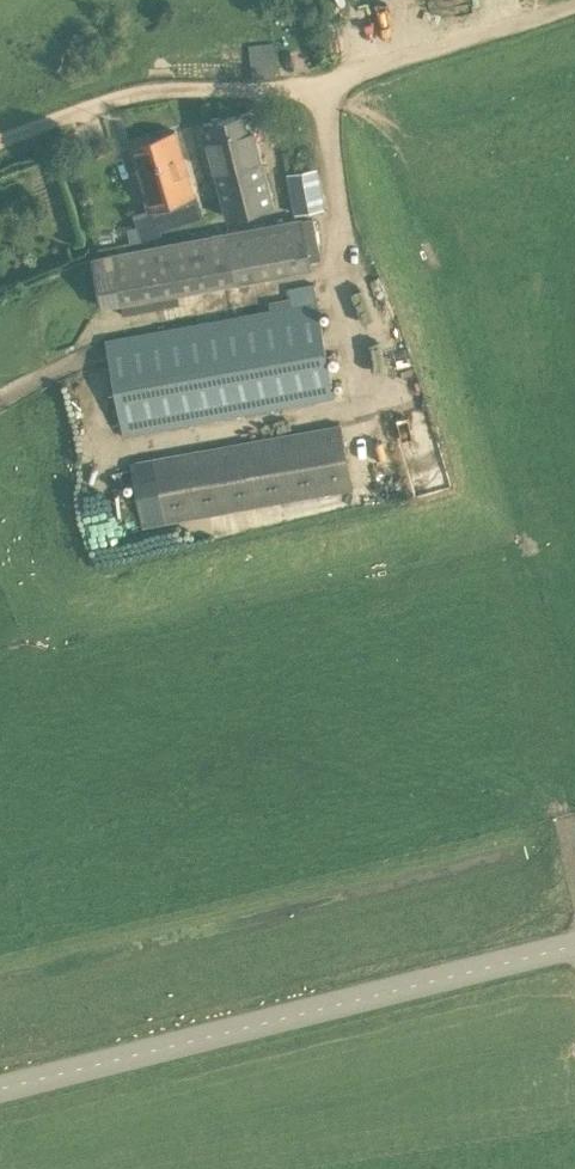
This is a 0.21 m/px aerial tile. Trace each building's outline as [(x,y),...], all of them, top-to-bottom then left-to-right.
[(274,43),(250,46),(253,79),(277,76),(274,43)] [(227,216),(251,210),(274,205),(251,111),(204,123),(227,216)] [(156,231),(191,220),(184,198),(195,195),(176,130),(130,144),(156,231)] [(319,167),(287,173),(295,213),(326,207),(319,167)] [(312,269),(302,218),(92,256),(102,307),(312,269)] [(336,398),(313,283),(289,287),(291,298),(275,302),(276,308),(110,338),(129,436),(336,398)] [(134,462),(146,526),(353,489),(341,424),(134,462)]
